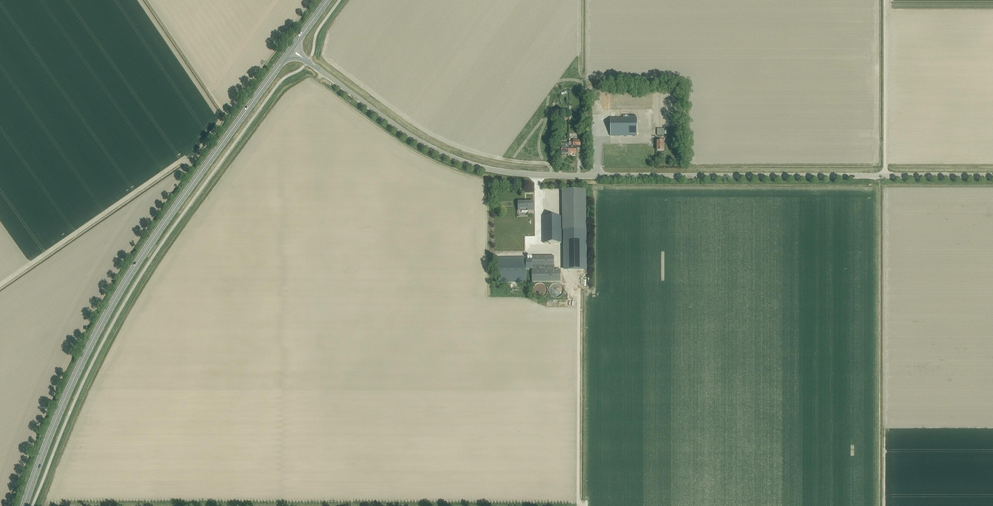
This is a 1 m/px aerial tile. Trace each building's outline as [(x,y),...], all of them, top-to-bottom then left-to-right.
[(611,137),(637,137),(637,118),(611,119),(611,137)] [(569,148),(569,155),(577,155),(577,148),(577,146),(581,146),(581,141),(573,141),(573,146),(571,146),(571,148),(569,148)] [(563,191),(563,231),(563,261),(586,261),(586,231),(585,231),(585,190),(563,191)] [(533,211),(533,202),(518,202),(518,211),(533,211)] [(543,243),(561,243),(561,217),(543,217),(543,243)] [(532,260),(526,260),(526,257),(498,258),(499,283),(527,283),(527,269),(532,269),(532,270),(532,282),(561,282),(561,270),(554,270),(554,266),(554,256),(532,256),(532,260)] [(564,291),(564,290),(564,289),(564,288),(564,287),(562,285),(561,284),(560,284),(559,283),(557,283),(556,283),(555,284),(554,285),(553,285),(552,286),(551,288),(551,289),(551,290),(551,292),(551,293),(552,294),(553,295),(554,296),(555,296),(556,297),(558,297),(559,297),(560,296),(561,296),(562,295),(563,294),(564,293),(564,291)] [(549,291),(549,290),(549,289),(548,288),(547,286),(546,285),(544,284),(543,284),(541,284),(540,284),(539,284),(538,285),(537,286),(536,287),(536,288),(535,289),(535,290),(535,292),(536,293),(536,294),(537,295),(539,296),(540,297),(541,297),(542,297),(543,297),(545,296),(546,296),(547,295),(548,294),(548,293),(549,291)]
